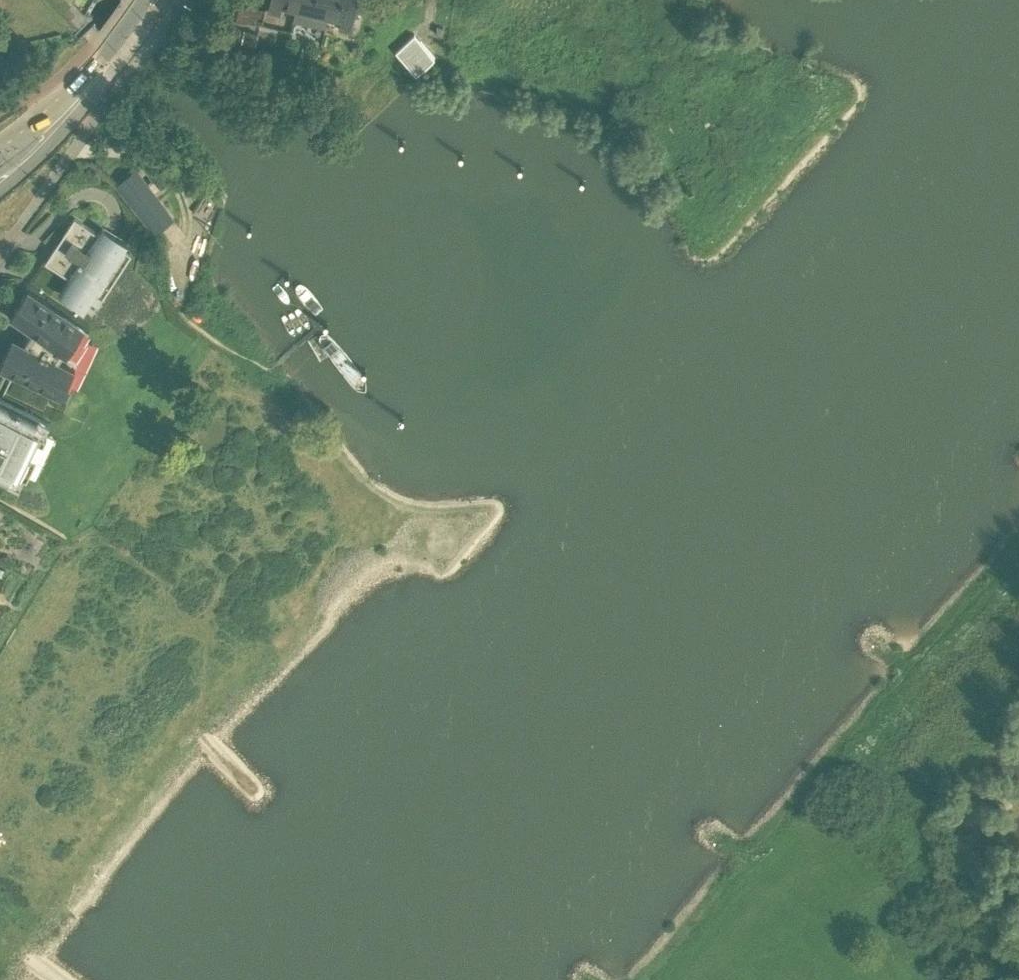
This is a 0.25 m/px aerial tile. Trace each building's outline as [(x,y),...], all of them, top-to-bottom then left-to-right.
[(300,0),(271,0),(269,12),(279,14),(281,6),(298,10),(300,0)] [(298,10),(330,17),(334,0),(300,0),(298,10)] [(330,17),(341,20),(340,27),(351,30),(357,0),(334,0),(330,17)] [(227,37),(242,41),(245,29),(229,26),(227,37)] [(415,34),(396,51),(416,73),(435,56),(415,34)] [(176,161),(177,160),(181,157),(184,155),(171,139),(163,144),(176,161)] [(174,216),(136,169),(118,184),(155,231),(174,216)] [(132,254),(123,248),(127,242),(102,225),(98,232),(75,217),(63,235),(67,238),(62,246),(57,243),(45,262),(69,277),(59,292),(84,308),(94,293),(102,299),(132,254)] [(32,330),(24,343),(13,337),(0,365),(0,367),(62,396),(88,339),(79,335),(84,327),(88,330),(89,329),(28,289),(10,316),(32,330)] [(50,421),(0,397),(0,477),(19,487),(50,421)]
